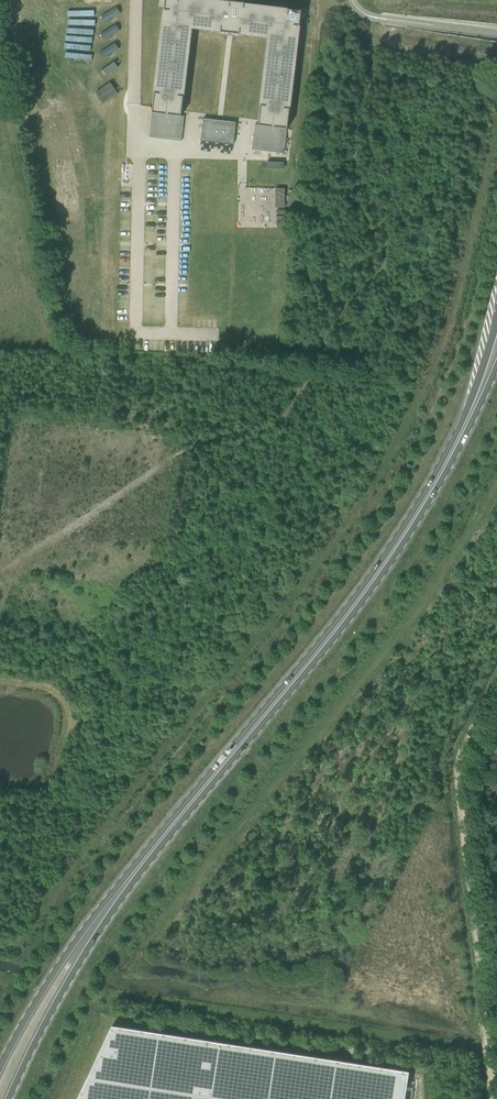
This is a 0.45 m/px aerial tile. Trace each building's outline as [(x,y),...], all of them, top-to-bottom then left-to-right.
[(180,117),(191,29),(220,32),(219,33),(239,36),(240,34),(269,38),(258,126),(287,130),(301,12),(244,5),(244,4),(233,2),(232,3),(204,0),(165,0),(151,113),(180,117)] [(68,41),(68,52),(87,53),(88,41),(68,41)] [(68,52),(68,62),(87,62),(87,53),(68,52)] [(68,62),(68,72),(87,72),(87,62),(68,62)] [(68,72),(68,82),(87,82),(87,72),(68,72)] [(68,82),(67,92),(87,92),(87,82),(68,82)] [(67,92),(67,102),(87,102),(87,92),(67,92)] [(67,102),(67,113),(87,113),(87,102),(67,102)] [(203,119),(200,140),(233,144),(235,123),(203,119)] [(67,126),(67,137),(87,137),(87,126),(67,126)] [(67,137),(67,147),(87,147),(87,137),(67,137)] [(67,147),(67,157),(87,157),(87,147),(67,147)] [(67,157),(67,167),(87,167),(87,157),(67,157)] [(67,167),(67,177),(87,177),(87,167),(67,167)] [(67,177),(67,188),(87,188),(87,177),(67,177)] [(14,215),(10,193),(0,195),(0,217),(14,215)] [(92,205),(72,207),(73,218),(93,216),(92,205)] [(93,216),(73,218),(74,228),(94,226),(93,216)] [(94,226),(74,228),(75,238),(95,236),(94,226)] [(95,236),(75,238),(76,248),(96,246),(95,236)] [(96,246),(76,248),(77,258),(96,256),(96,246)] [(96,256),(77,258),(78,269),(98,267),(96,256)] [(77,1098),(404,1098),(409,1072),(111,1026),(77,1098)]
